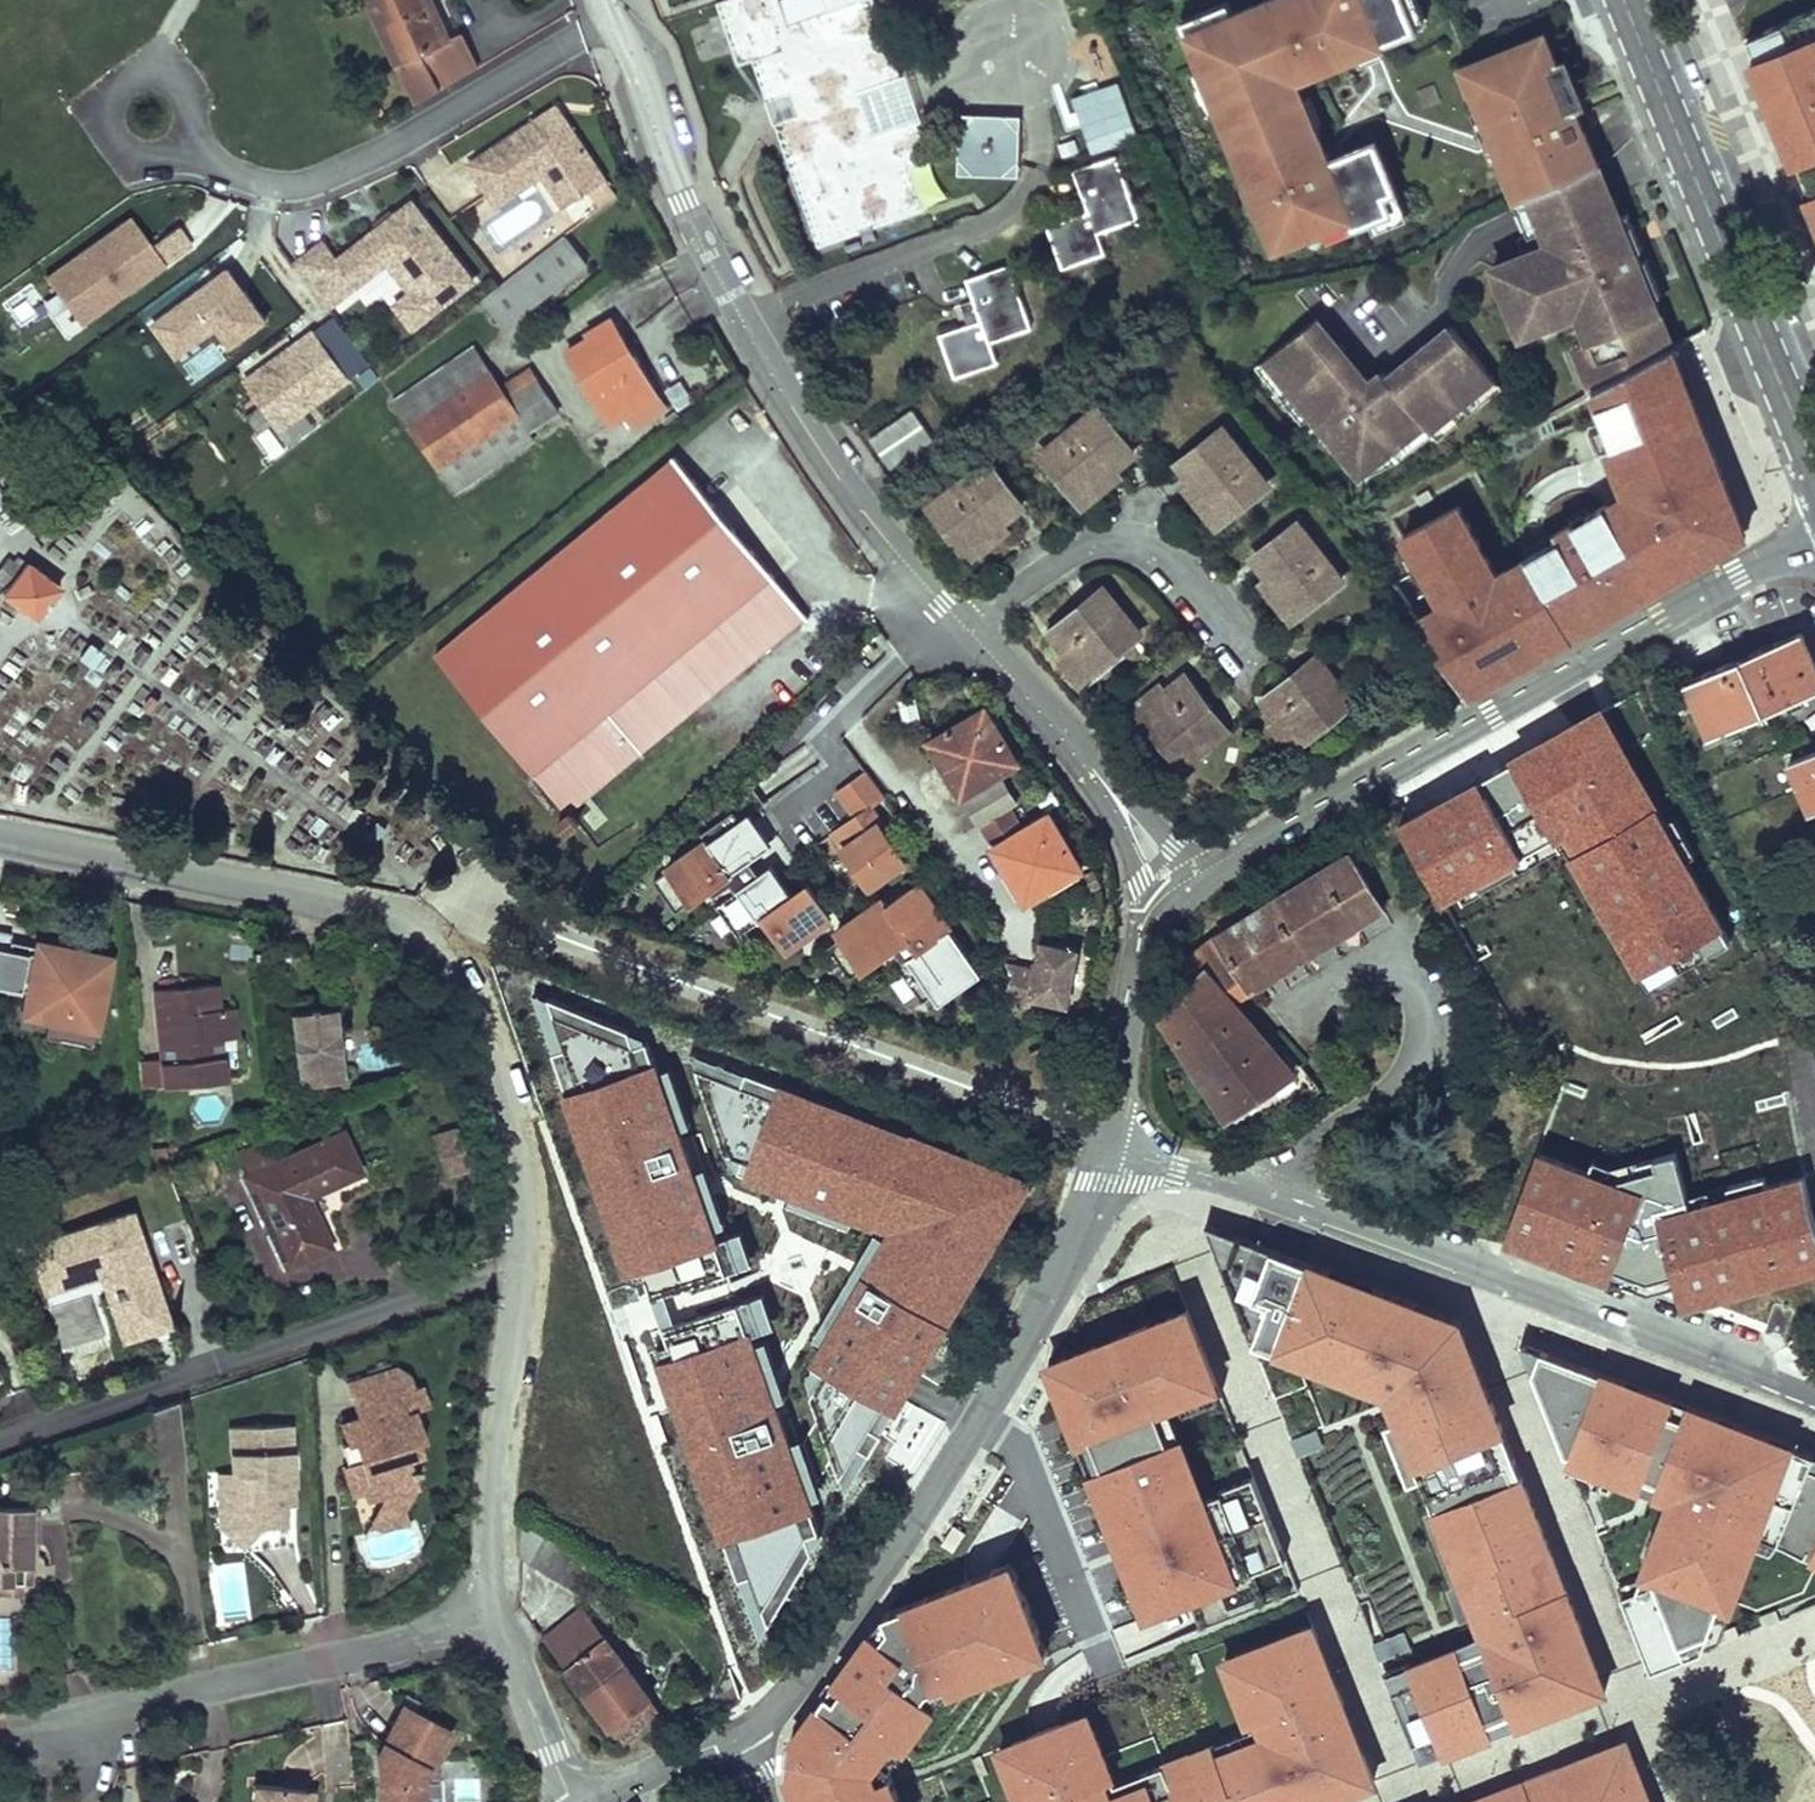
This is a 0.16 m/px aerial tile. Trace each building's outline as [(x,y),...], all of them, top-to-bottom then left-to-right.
[(430,0),(370,0),(418,101),(478,73),(459,34),(449,39),(430,0)] [(716,3),(739,65),(753,60),(767,102),(762,104),(769,123),(775,121),(818,247),(924,210),(911,169),(931,161),(916,118),(927,114),(914,74),(902,78),(874,0),(725,0),(716,3)] [(1296,84),(1364,56),(1363,53),(1419,29),(1407,0),(1275,0),(1200,31),(1220,80),(1211,83),(1225,117),(1237,112),(1247,137),(1236,142),(1256,189),(1265,185),(1276,212),(1267,216),(1282,251),(1328,232),(1326,226),(1356,214),(1361,226),(1398,210),(1391,194),(1402,189),(1382,141),(1336,160),(1323,128),(1316,131),(1296,84)] [(1741,40),(1814,216),(1814,6),(1741,40)] [(1588,117),(1566,61),(1558,64),(1545,32),(1470,63),(1480,87),(1472,90),(1480,109),(1485,107),(1504,154),(1500,156),(1518,201),(1531,195),(1598,163),(1585,131),(1593,127),(1588,117)] [(1061,114),(1084,125),(1095,102),(1072,91),(1061,114)] [(560,117),(546,112),(535,120),(543,131),(557,138),(569,130),(560,117)] [(957,112),(954,174),(1016,178),(1020,115),(957,112)] [(557,138),(543,131),(535,120),(469,163),(489,194),(528,167),(550,170),(571,201),(613,173),(579,123),(569,130),(557,138)] [(1116,155),(1073,170),(1088,211),(1046,226),(1061,269),(1105,254),(1098,233),(1096,228),(1103,226),(1104,231),(1139,219),(1131,197),(1121,200),(1114,181),(1124,177),(1116,155)] [(1607,382),(1672,346),(1638,263),(1598,163),(1531,195),(1550,242),(1535,248),(1509,259),(1536,327),(1578,310),(1589,339),(1607,382)] [(571,201),(550,170),(528,167),(489,194),(496,205),(525,185),(544,187),(558,209),(571,201)] [(1124,177),(1114,181),(1121,200),(1131,197),(1124,177)] [(177,230),(212,257),(244,215),(210,188),(177,230)] [(1535,248),(1550,242),(1531,195),(1518,201),(1516,202),(1535,248)] [(410,331),(475,280),(411,198),(335,258),(321,240),(291,263),(328,309),(385,264),(407,292),(390,305),(410,331)] [(487,220),(496,242),(533,227),(524,206),(487,220)] [(176,225),(147,244),(129,217),(34,277),(70,333),(194,254),(176,225)] [(564,236),(483,299),(506,327),(586,264),(564,236)] [(1536,327),(1509,259),(1494,265),(1522,333),(1536,327)] [(1009,264),(966,279),(981,321),(939,335),(954,378),(997,363),(990,342),(988,337),(995,335),(997,339),(1031,327),(1024,306),(1013,309),(1007,290),(1017,286),(1009,264)] [(213,336),(232,360),(272,329),(222,265),(143,325),(175,366),(213,336)] [(1013,309),(1024,306),(1017,286),(1007,290),(1013,309)] [(591,338),(568,353),(611,424),(626,415),(633,426),(664,407),(611,320),(588,334),(591,338)] [(1315,320),(1264,360),(1315,426),(1356,479),(1421,428),(1426,435),(1492,383),(1447,325),(1381,377),(1376,370),(1363,381),(1315,320)] [(1592,390),(1607,382),(1589,339),(1574,346),(1592,390)] [(473,348),(395,400),(457,492),(534,439),(528,431),(558,412),(546,394),(530,369),(500,389),(473,348)] [(1433,609),(1413,622),(1469,701),(1747,539),(1675,351),(1587,401),(1609,451),(1601,454),(1617,499),(1496,573),(1458,505),(1395,541),(1433,609)] [(1264,360),(1257,365),(1309,431),(1315,426),(1264,360)] [(681,381),(665,388),(674,410),(690,403),(681,381)] [(1098,408),(1042,454),(1078,498),(1098,482),(1091,474),(1108,461),(1114,468),(1134,452),(1098,408)] [(913,409),(870,438),(891,469),(933,440),(913,409)] [(1224,427),(1179,463),(1194,483),(1202,476),(1215,493),(1208,499),(1224,520),(1268,484),(1224,427)] [(675,456),(435,655),(567,815),(557,823),(567,835),(579,825),(569,813),(808,616),(675,456)] [(988,461),(931,505),(965,551),(986,535),(980,527),(997,514),(1003,522),(1023,506),(988,461)] [(1091,474),(1098,482),(1108,474),(1114,468),(1108,461),(1091,474)] [(1202,476),(1194,483),(1208,499),(1215,493),(1202,476)] [(980,527),(986,535),(994,528),(1003,522),(997,514),(980,527)] [(1343,578),(1299,522),(1254,557),(1270,577),(1277,571),(1291,588),(1283,594),(1298,614),(1343,578)] [(0,594),(35,620),(62,586),(27,559),(0,594)] [(1277,571),(1270,577),(1277,586),(1283,594),(1291,588),(1277,571)] [(1104,589),(1051,632),(1065,649),(1086,676),(1140,633),(1123,612),(1104,589)] [(1765,713),(1790,702),(1805,736),(1814,731),(1814,659),(1802,630),(1741,657),(1765,713)] [(1086,676),(1065,649),(1059,654),(1080,681),(1086,676)] [(1765,713),(1741,657),(1702,674),(1685,682),(1710,737),(1765,713)] [(1289,680),(1263,700),(1277,717),(1298,744),(1352,702),(1317,658),(1289,680)] [(1168,689),(1141,710),(1183,764),(1227,730),(1201,696),(1185,676),(1168,689)] [(1136,704),(1141,710),(1168,689),(1163,683),(1136,704)] [(983,706),(926,740),(941,764),(952,758),(971,788),(1016,761),(983,706)] [(1298,744),(1277,717),(1271,722),(1292,749),(1298,744)] [(1789,761),(1811,812),(1814,810),(1814,731),(1805,736),(1812,752),(1789,761)] [(952,758),(941,764),(960,795),(971,788),(952,758)] [(835,793),(854,818),(869,807),(883,797),(864,771),(835,793)] [(1017,801),(1001,775),(964,797),(980,823),(1017,801)] [(749,800),(732,811),(760,852),(776,841),(749,800)] [(854,818),(831,835),(869,888),(905,862),(879,828),(882,825),(869,807),(854,818)] [(993,845),(991,846),(1006,870),(1016,864),(1035,894),(1080,867),(1047,812),(1020,829),(1008,809),(981,825),(993,845)] [(736,868),(760,852),(732,811),(700,833),(706,842),(651,879),(673,911),(726,875),(728,877),(738,870),(736,868)] [(1625,855),(1612,862),(1669,973),(1622,997),(1648,1049),(1757,994),(1669,820),(1619,845),(1625,855)] [(1351,853),(1217,936),(1251,990),(1384,908),(1351,853)] [(1024,901),(1035,894),(1016,864),(1006,870),(1024,901)] [(761,920),(787,956),(836,922),(809,884),(792,895),(771,865),(714,905),(737,937),(761,920)] [(943,913),(921,880),(878,909),(906,950),(901,954),(905,959),(897,964),(921,999),(974,963),(940,915),(943,913)] [(893,947),(871,916),(827,947),(849,978),(893,947)] [(4,952),(8,934),(0,932),(0,991),(17,995),(17,991),(24,956),(4,952)] [(1193,954),(1234,1001),(1251,990),(1217,936),(1193,954)] [(16,1021),(44,1027),(42,1039),(87,1048),(90,1035),(97,1036),(112,957),(32,941),(29,956),(24,956),(17,991),(22,992),(16,1021)] [(1067,1003),(1078,949),(1042,942),(1036,969),(1007,962),(1011,972),(999,996),(1029,1002),(1031,995),(1067,1003)] [(1193,954),(1158,1010),(1228,1115),(1294,1071),(1234,1001),(1193,954)] [(309,963),(310,980),(330,978),(328,961),(309,963)] [(216,983),(154,990),(161,1059),(163,1086),(212,1081),(207,1039),(220,1039),(236,1037),(233,1007),(218,1008),(216,983)] [(297,1061),(300,1085),(341,1080),(333,1008),(292,1012),(295,1038),(296,1049),(288,1049),(289,1062),(297,1061)] [(1809,1204),(1814,1202),(1814,1065),(1810,1036),(1779,1041),(1809,1204)] [(295,1038),(287,1039),(288,1049),(296,1049),(295,1038)] [(207,1039),(212,1081),(225,1080),(220,1039),(207,1039)] [(163,1086),(161,1059),(140,1061),(142,1088),(163,1086)] [(837,1196),(737,1167),(745,1140),(674,1120),(660,1170),(713,1185),(706,1211),(701,1209),(694,1231),(714,1237),(710,1251),(779,1272),(784,1255),(817,1264),(837,1196)] [(457,1128),(432,1136),(443,1174),(469,1166),(457,1128)] [(244,1177),(286,1267),(330,1247),(306,1196),(360,1172),(342,1132),(315,1144),(320,1155),(298,1165),(293,1154),(244,1177)] [(257,1144),(234,1154),(241,1170),(264,1160),(257,1144)] [(315,1144),(293,1154),(298,1165),(320,1155),(315,1144)] [(168,1313),(132,1210),(40,1243),(53,1280),(99,1263),(111,1269),(131,1326),(168,1313)] [(53,1280),(40,1243),(29,1247),(46,1295),(81,1282),(101,1276),(124,1341),(172,1324),(168,1313),(131,1326),(111,1269),(99,1263),(53,1280)] [(871,1276),(766,1477),(810,1500),(824,1473),(854,1488),(931,1340),(912,1330),(937,1282),(907,1267),(895,1288),(871,1276)] [(1457,1323),(1308,1268),(1260,1358),(1381,1409),(1412,1481),(1508,1448),(1457,1323)] [(1746,1304),(1740,1342),(1769,1347),(1776,1308),(1746,1304)] [(1554,1340),(1524,1327),(1571,1469),(1660,1511),(1637,1582),(1728,1619),(1762,1537),(1814,1567),(1814,1456),(1795,1447),(1554,1340)] [(1796,1333),(1790,1345),(1811,1356),(1814,1349),(1814,1343),(1796,1333)] [(1034,1389),(1066,1478),(1213,1427),(1175,1340),(1034,1389)] [(397,1365),(345,1382),(357,1416),(339,1422),(347,1445),(354,1442),(360,1461),(349,1465),(342,1467),(352,1497),(363,1494),(366,1502),(382,1496),(403,1510),(415,1488),(419,1486),(413,1468),(401,1462),(396,1448),(418,1440),(425,1438),(415,1410),(429,1406),(422,1384),(415,1387),(410,1374),(397,1365)] [(293,1472),(291,1424),(230,1427),(232,1473),(227,1473),(229,1500),(220,1508),(220,1527),(243,1546),(260,1525),(287,1525),(286,1505),(284,1472),(293,1472)] [(1316,1428),(1294,1438),(1301,1454),(1323,1445),(1316,1428)] [(423,1454),(418,1440),(396,1448),(401,1462),(413,1468),(410,1459),(423,1454)] [(354,1442),(347,1445),(342,1446),(349,1465),(360,1461),(354,1442)] [(1077,1504),(1131,1658),(1232,1618),(1173,1464),(1077,1504)] [(284,1472),(286,1505),(295,1505),(293,1472),(284,1472)] [(227,1473),(208,1475),(210,1509),(220,1508),(229,1500),(227,1473)] [(382,1496),(369,1524),(380,1529),(406,1521),(403,1510),(382,1496)] [(1508,1496),(1418,1533),(1464,1657),(1396,1688),(1434,1788),(1600,1717),(1508,1496)] [(26,1507),(0,1506),(0,1592),(12,1593),(12,1584),(24,1584),(32,1584),(46,1585),(46,1560),(40,1556),(32,1556),(31,1539),(25,1539),(26,1507)] [(40,1507),(26,1507),(25,1539),(31,1539),(32,1556),(40,1556),(40,1507)] [(521,1557),(531,1563),(547,1535),(521,1520),(521,1557)] [(287,1547),(287,1525),(260,1525),(243,1546),(250,1552),(287,1547)] [(547,1535),(531,1563),(579,1591),(595,1563),(547,1535)] [(23,1600),(24,1584),(12,1584),(12,1593),(0,1592),(0,1600),(23,1600)] [(221,1614),(244,1615),(246,1591),(223,1589),(221,1614)] [(544,1638),(624,1742),(667,1718),(584,1607),(544,1638)] [(1378,1659),(1410,1651),(1405,1633),(1373,1641),(1378,1659)] [(1161,1801),(1362,1801),(1305,1649),(1205,1688),(1237,1763),(1154,1788),(1161,1801)] [(770,1801),(887,1801),(928,1751),(855,1668),(764,1786),(770,1801)] [(403,1706),(383,1745),(388,1747),(381,1761),(377,1761),(380,1801),(440,1801),(437,1772),(430,1769),(450,1730),(403,1706)] [(1078,1742),(984,1780),(992,1801),(1097,1801),(1078,1742)] [(388,1747),(383,1745),(377,1755),(377,1761),(381,1761),(388,1747)] [(1519,1785),(1524,1801),(1640,1801),(1619,1749),(1519,1785)] [(447,1800),(474,1801),(485,1801),(487,1779),(449,1777),(447,1800)] [(252,1786),(251,1801),(300,1801),(301,1790),(252,1786)] [(313,1791),(301,1790),(300,1801),(312,1801),(313,1791)] [(1489,1801),(1517,1801),(1514,1792),(1489,1801)]
